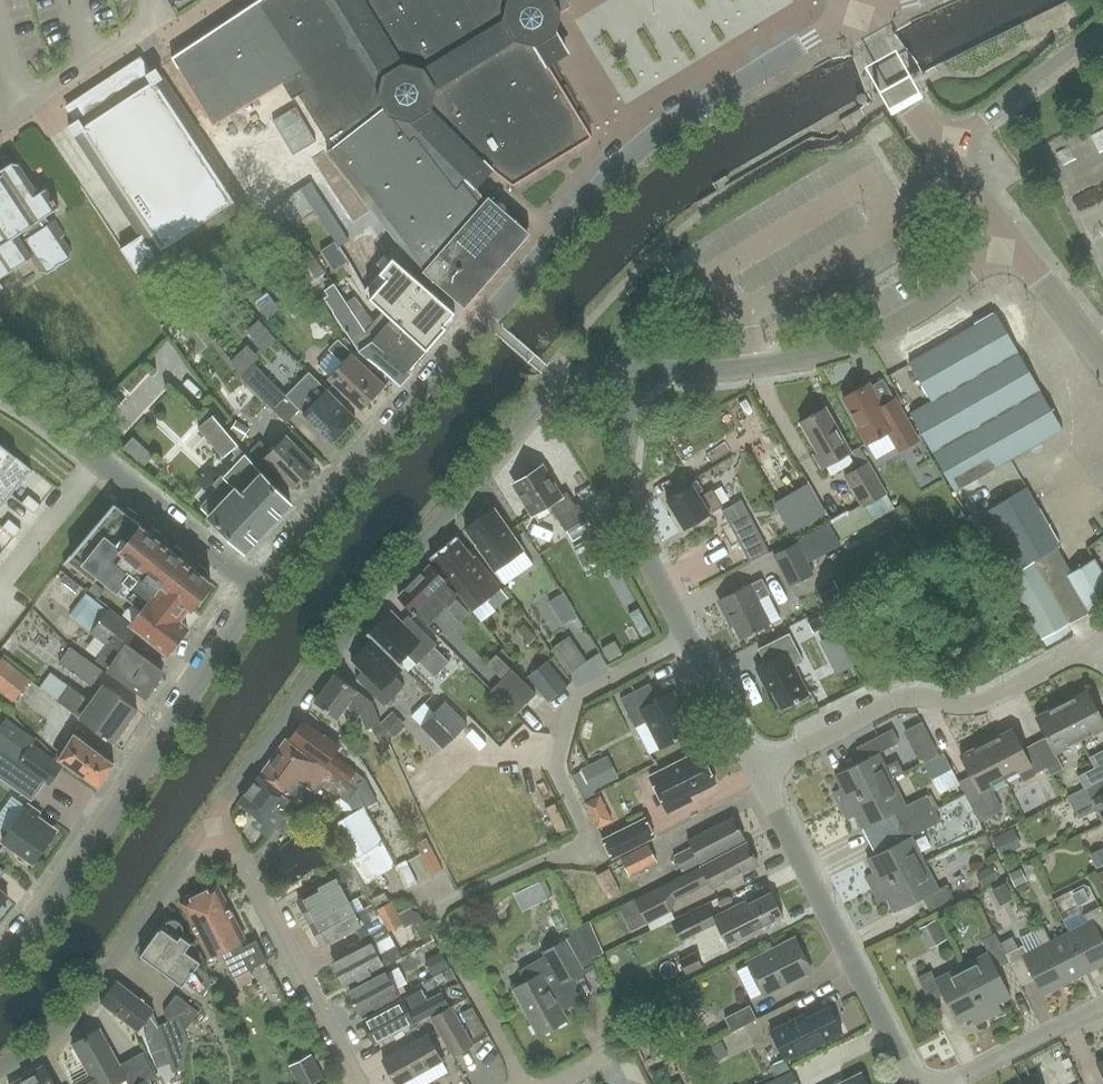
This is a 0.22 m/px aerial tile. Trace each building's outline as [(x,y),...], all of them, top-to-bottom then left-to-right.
[(173,58),(214,126),(284,84),(293,99),(300,95),(332,148),(328,151),(377,214),(421,270),(485,197),(472,180),(487,165),(514,186),(575,148),(592,137),(593,136),(592,134),(591,135),(577,113),(578,112),(576,108),(575,109),(562,87),(562,86),(560,82),(559,83),(546,61),(546,60),(545,59),(560,50),(564,47),(565,49),(567,48),(557,31),(561,14),(571,7),(567,0),(264,0),(173,58)] [(631,98),(800,2),(798,0),(607,0),(595,7),(605,25),(607,25),(629,63),(616,70),(631,98)] [(66,127),(73,138),(138,238),(117,252),(134,278),(243,208),(161,81),(154,70),(66,127)] [(297,107),(274,120),(280,132),(303,118),(297,107)] [(303,118),(280,132),(287,143),(310,130),(303,118)] [(310,130),(287,143),(294,155),(317,141),(310,130)] [(69,254),(60,239),(62,237),(52,221),(46,226),(41,219),(55,209),(42,189),(35,194),(16,165),(9,163),(0,169),(0,278),(28,259),(38,274),(44,275),(53,270),(54,264),(60,265),(68,260),(69,254)] [(312,182),(302,188),(308,198),(318,192),(312,182)] [(302,188),(289,197),(304,219),(316,211),(314,208),(308,198),(302,188)] [(318,192),(308,198),(314,208),(325,201),(318,192)] [(435,258),(421,271),(435,287),(440,286),(464,308),(465,307),(466,307),(531,233),(489,196),(435,258)] [(289,197),(277,205),(291,227),(304,219),(289,197)] [(325,201),(314,208),(316,211),(321,218),(331,211),(325,201)] [(277,205),(264,213),(279,235),(291,227),(277,205)] [(331,211),(321,218),(327,227),(337,221),(331,211)] [(337,221),(327,227),(333,237),(344,231),(337,221)] [(344,231),(333,237),(340,247),(350,240),(344,231)] [(336,243),(323,252),(336,270),(348,262),(336,243)] [(290,264),(306,285),(309,283),(313,288),(327,278),(323,273),(325,271),(309,249),(290,264)] [(394,259),(367,292),(373,300),(427,349),(436,337),(439,339),(448,328),(446,326),(457,312),(394,259)] [(331,295),(328,298),(337,312),(336,313),(360,351),(401,385),(429,351),(385,312),(375,322),(362,306),(354,312),(336,284),(328,289),(331,295)] [(932,400),(911,412),(956,491),(1064,429),(997,312),(910,362),(932,400)] [(266,318),(254,325),(266,346),(278,338),(266,318)] [(328,377),(339,387),(362,410),(386,385),(339,339),(330,349),(343,362),(328,377)] [(290,397),(276,382),(256,362),(242,376),(287,422),(301,409),(333,442),(357,419),(313,374),(290,397)] [(900,451),(919,440),(885,380),(872,387),(870,382),(844,397),(860,425),(858,426),(868,444),(889,432),(900,451)] [(822,468),(852,452),(826,407),(801,422),(818,452),(814,454),(822,468)] [(275,486),(247,454),(213,415),(199,426),(223,455),(226,455),(232,450),(237,456),(233,458),(237,463),(223,475),(226,479),(201,507),(210,516),(209,517),(246,552),(292,504),(275,486)] [(294,487),(316,465),(287,435),(271,450),(261,440),(247,454),(275,486),(284,477),(294,487)] [(143,466),(153,455),(133,437),(123,448),(143,466)] [(13,494),(32,469),(0,443),(0,484),(13,494)] [(862,506),(864,505),(873,521),(895,509),(867,461),(844,475),(862,506)] [(553,484),(543,467),(517,483),(534,513),(551,504),(567,530),(585,519),(587,518),(580,506),(577,507),(568,493),(564,496),(556,483),(553,484)] [(685,529),(723,505),(713,489),(701,496),(692,483),(666,499),(685,529)] [(13,494),(0,484),(0,509),(13,494)] [(811,484),(796,492),(812,521),(827,512),(811,484)] [(22,503),(35,513),(42,505),(29,495),(22,503)] [(770,552),(743,500),(724,510),(751,562),(770,552)] [(1070,623),(1051,592),(1033,561),(1061,544),(1038,506),(1015,519),(1005,503),(990,512),(1022,567),(1006,576),(1028,614),(1039,633),(1043,639),(1051,634),(1070,623)] [(155,599),(180,619),(190,606),(191,607),(212,582),(204,576),(208,571),(208,569),(201,564),(199,564),(196,569),(181,557),(184,553),(184,550),(178,545),(176,546),(172,550),(158,538),(161,534),(161,532),(155,527),(152,527),(149,531),(143,527),(144,526),(135,519),(138,514),(138,512),(132,507),(130,507),(126,512),(116,504),(76,555),(68,565),(93,586),(101,576),(145,611),(155,599)] [(847,510),(831,519),(842,539),(873,521),(864,505),(862,506),(852,512),(847,510)] [(496,569),(524,549),(495,508),(467,528),(496,569)] [(3,528),(15,538),(22,529),(10,519),(3,528)] [(620,560),(605,531),(587,541),(602,569),(620,560)] [(473,557),(458,537),(434,555),(474,608),(484,621),(497,612),(487,598),(501,588),(475,555),(473,557)] [(814,574),(798,542),(775,554),(791,586),(814,574)] [(1090,612),(1102,605),(1102,572),(1095,558),(1067,574),(1090,612)] [(427,625),(458,594),(430,566),(399,597),(427,625)] [(760,599),(771,594),(763,578),(752,584),(752,583),(722,598),(742,638),(771,623),(760,599)] [(816,590),(823,603),(841,593),(834,580),(816,590)] [(577,616),(563,594),(549,602),(563,625),(577,616)] [(108,611),(87,595),(71,615),(108,644),(97,661),(110,669),(147,696),(164,671),(128,645),(139,630),(110,608),(108,611)] [(188,625),(180,619),(155,599),(145,611),(134,624),(167,651),(170,648),(174,647),(179,641),(178,638),(188,625)] [(398,662),(399,662),(406,654),(416,664),(437,644),(408,616),(402,622),(391,612),(369,634),(373,639),(374,638),(398,662)] [(825,626),(821,618),(809,624),(813,632),(825,626)] [(782,708),(809,694),(795,666),(804,661),(790,633),(759,648),(766,662),(757,667),(763,680),(767,679),(782,708)] [(568,675),(587,662),(569,637),(551,649),(568,675)] [(403,667),(399,662),(398,662),(374,638),(373,639),(352,660),(363,671),(356,678),(385,706),(405,686),(395,676),(403,667)] [(622,654),(616,642),(603,649),(610,661),(622,654)] [(92,686),(103,670),(70,647),(59,662),(92,686)] [(517,715),(537,695),(497,655),(488,665),(502,679),(492,690),(517,715)] [(31,679),(2,658),(0,661),(0,690),(15,701),(31,679)] [(548,702),(566,687),(546,663),(528,678),(548,702)] [(138,709),(104,684),(91,701),(51,672),(40,687),(115,742),(138,709)] [(338,718),(339,717),(353,699),(359,704),(357,705),(366,727),(380,722),(372,702),(336,673),(314,701),(338,718)] [(650,684),(621,699),(636,727),(646,722),(660,750),(696,732),(675,691),(658,700),(650,684)] [(1081,739),(1102,727),(1102,719),(1088,690),(1062,703),(1081,739)] [(434,712),(455,736),(467,724),(445,701),(434,712)] [(1055,752),(1081,739),(1062,703),(1037,717),(1047,736),(1035,743),(1052,776),(1064,769),(1055,752)] [(443,748),(455,736),(434,712),(420,726),(443,748)] [(404,728),(391,715),(382,724),(395,737),(404,728)] [(63,766),(33,745),(37,740),(7,718),(0,727),(0,777),(33,800),(46,782),(50,784),(63,766)] [(356,770),(339,758),(334,754),(341,745),(325,734),(323,734),(304,720),(290,739),(348,781),(356,770)] [(388,737),(382,726),(374,730),(380,741),(388,737)] [(886,766),(879,752),(900,742),(893,728),(857,747),(864,760),(836,774),(842,787),(834,792),(841,805),(893,779),(904,773),(902,770),(910,766),(905,756),(886,766)] [(1052,776),(1035,743),(1023,749),(1013,729),(987,742),(1005,778),(1018,771),(1023,781),(1035,773),(1046,768),(1050,776),(1052,776)] [(357,791),(328,768),(286,738),(260,774),(262,775),(302,804),(319,780),(343,798),(336,802),(338,804),(322,813),(328,825),(365,805),(357,791)] [(115,764),(78,739),(61,763),(98,788),(115,764)] [(980,821),(994,815),(1004,809),(991,785),(1005,778),(987,742),(962,755),(972,775),(960,781),(980,821)] [(669,812),(692,800),(690,797),(716,783),(700,751),(650,776),(669,812)] [(603,756),(577,771),(589,792),(615,778),(603,756)] [(1079,776),(1085,787),(1101,778),(1102,778),(1102,764),(1096,768),(1079,776)] [(262,775),(260,774),(240,803),(259,817),(256,820),(261,829),(269,835),(275,827),(286,836),(310,810),(306,807),(302,804),(262,775)] [(1085,787),(1068,796),(1080,818),(1098,809),(1102,820),(1102,778),(1101,778),(1085,787)] [(378,803),(365,779),(355,784),(368,808),(378,803)] [(898,826),(935,807),(928,794),(906,805),(893,779),(841,805),(848,819),(856,814),(863,828),(891,813),(898,826)] [(601,795),(585,803),(598,828),(613,821),(601,795)] [(51,835),(54,832),(53,827),(38,816),(40,812),(29,804),(3,840),(34,863),(53,836),(51,835)] [(384,841),(365,805),(330,827),(328,828),(347,859),(349,861),(349,862),(351,861),(358,875),(364,885),(396,866),(384,841)] [(874,889),(925,862),(912,836),(941,821),(935,807),(898,826),(904,839),(868,858),(875,871),(867,875),(874,889)] [(646,815),(604,836),(613,854),(655,833),(646,815)] [(682,871),(744,840),(745,839),(734,817),(689,840),(693,847),(675,856),(682,871)] [(1005,849),(1023,841),(1016,827),(999,835),(1005,849)] [(304,831),(293,840),(278,852),(285,860),(279,865),(292,882),(324,856),(304,831)] [(444,870),(428,839),(417,844),(433,876),(444,870)] [(648,924),(671,912),(675,901),(710,883),(713,889),(759,866),(747,843),(684,875),(635,900),(648,924)] [(622,859),(630,875),(658,861),(650,845),(622,859)] [(1102,865),(1102,847),(1090,853),(1097,868),(1102,865)] [(340,884),(358,875),(351,861),(349,862),(349,861),(347,859),(327,870),(333,880),(337,878),(339,881),(340,884)] [(419,884),(407,861),(397,866),(409,889),(419,884)] [(930,910),(954,898),(947,884),(939,889),(925,862),(874,889),(880,902),(888,898),(895,911),(923,897),(930,910)] [(622,892),(610,868),(598,874),(610,899),(622,892)] [(998,879),(992,868),(981,873),(987,884),(998,879)] [(1023,884),(1017,871),(1010,875),(1015,887),(1023,884)] [(310,922),(349,902),(340,884),(339,881),(337,878),(333,880),(319,887),(320,889),(298,900),(310,922)] [(527,903),(548,893),(542,881),(521,891),(527,903)] [(256,942),(244,948),(240,940),(245,938),(217,884),(197,894),(193,893),(186,896),(184,900),(182,901),(210,958),(221,952),(234,979),(267,963),(256,942)] [(1011,895),(1006,885),(994,891),(999,901),(1011,895)] [(9,896),(0,888),(0,905),(9,896)] [(1090,901),(1084,889),(1074,894),(1080,905),(1090,901)] [(747,900),(714,916),(709,906),(672,924),(680,940),(716,922),(729,948),(771,927),(769,924),(784,917),(772,892),(748,903),(747,900)] [(384,926),(377,913),(372,902),(363,907),(357,897),(349,902),(310,922),(323,946),(356,929),(362,939),(384,926)] [(405,923),(399,913),(392,901),(378,908),(391,931),(405,923)] [(1102,905),(1084,914),(1088,922),(1070,931),(1090,971),(1102,964),(1102,908),(1102,905)] [(399,913),(405,923),(407,926),(413,923),(423,940),(432,935),(421,914),(419,912),(417,912),(414,912),(411,907),(399,913)] [(203,994),(210,983),(205,971),(198,966),(201,961),(192,954),(196,950),(191,946),(193,943),(182,935),(184,931),(184,927),(182,923),(181,921),(177,919),(175,918),(171,918),(169,919),(167,921),(163,926),(162,925),(159,928),(141,954),(183,984),(185,981),(203,994)] [(919,929),(929,949),(946,940),(936,920),(919,929)] [(589,923),(578,928),(591,959),(603,954),(589,923)] [(402,957),(390,936),(385,926),(384,926),(362,939),(366,946),(332,963),(345,987),(402,957)] [(1052,941),(1044,926),(1034,931),(1036,935),(1041,946),(1042,947),(1047,944),(1067,982),(1090,971),(1070,931),(1052,941)] [(514,989),(524,1008),(539,1035),(568,1018),(563,1009),(578,1001),(572,990),(575,988),(569,978),(585,969),(584,968),(593,963),(591,959),(577,927),(565,933),(567,938),(544,951),(546,956),(521,970),(527,982),(514,989)] [(1010,961),(999,939),(996,933),(983,939),(989,952),(963,965),(989,1017),(1002,1010),(998,1002),(1012,995),(997,967),(1010,961)] [(1042,947),(1041,946),(1036,935),(1023,941),(1024,944),(1007,953),(1023,985),(1035,979),(1043,995),(1067,982),(1047,944),(1042,947)] [(812,972),(795,939),(748,962),(765,995),(812,972)] [(442,952),(426,961),(433,974),(449,966),(442,952)] [(685,974),(688,973),(701,966),(695,952),(678,961),(685,974)] [(975,1024),(989,1017),(963,965),(936,979),(932,970),(919,977),(931,1001),(944,994),(958,1023),(971,1016),(975,1024)] [(360,1015),(407,991),(404,987),(398,990),(388,970),(348,991),(360,1015)] [(117,981),(101,1002),(138,1031),(145,1020),(150,1033),(147,1034),(153,1052),(167,1047),(173,1073),(183,1070),(188,1039),(185,1032),(200,1011),(177,994),(164,1012),(169,1021),(159,1025),(154,1009),(117,981)] [(412,994),(403,999),(363,1020),(376,1043),(448,1005),(441,992),(417,1004),(412,994)] [(732,1032),(756,1019),(749,1005),(725,1018),(732,1032)] [(454,1057),(474,1046),(452,1006),(432,1018),(454,1057)] [(841,1032),(830,1009),(805,1021),(803,1016),(772,1031),(786,1059),(841,1032)] [(693,1039),(702,1028),(691,1020),(683,1030),(693,1039)] [(118,1064),(99,1029),(72,1044),(89,1075),(73,1083),(113,1083),(126,1077),(118,1064)] [(443,1060),(428,1034),(384,1059),(398,1083),(400,1083),(443,1060)] [(727,1054),(721,1042),(705,1049),(711,1061),(727,1054)] [(151,1079),(157,1076),(143,1050),(119,1064),(128,1081),(130,1083),(153,1083),(151,1079)] [(289,1066),(298,1083),(307,1083),(322,1076),(311,1054),(289,1066)] [(44,1066),(10,1083),(53,1083),(44,1066)] [(841,1083),(868,1083),(863,1073),(841,1083)]
